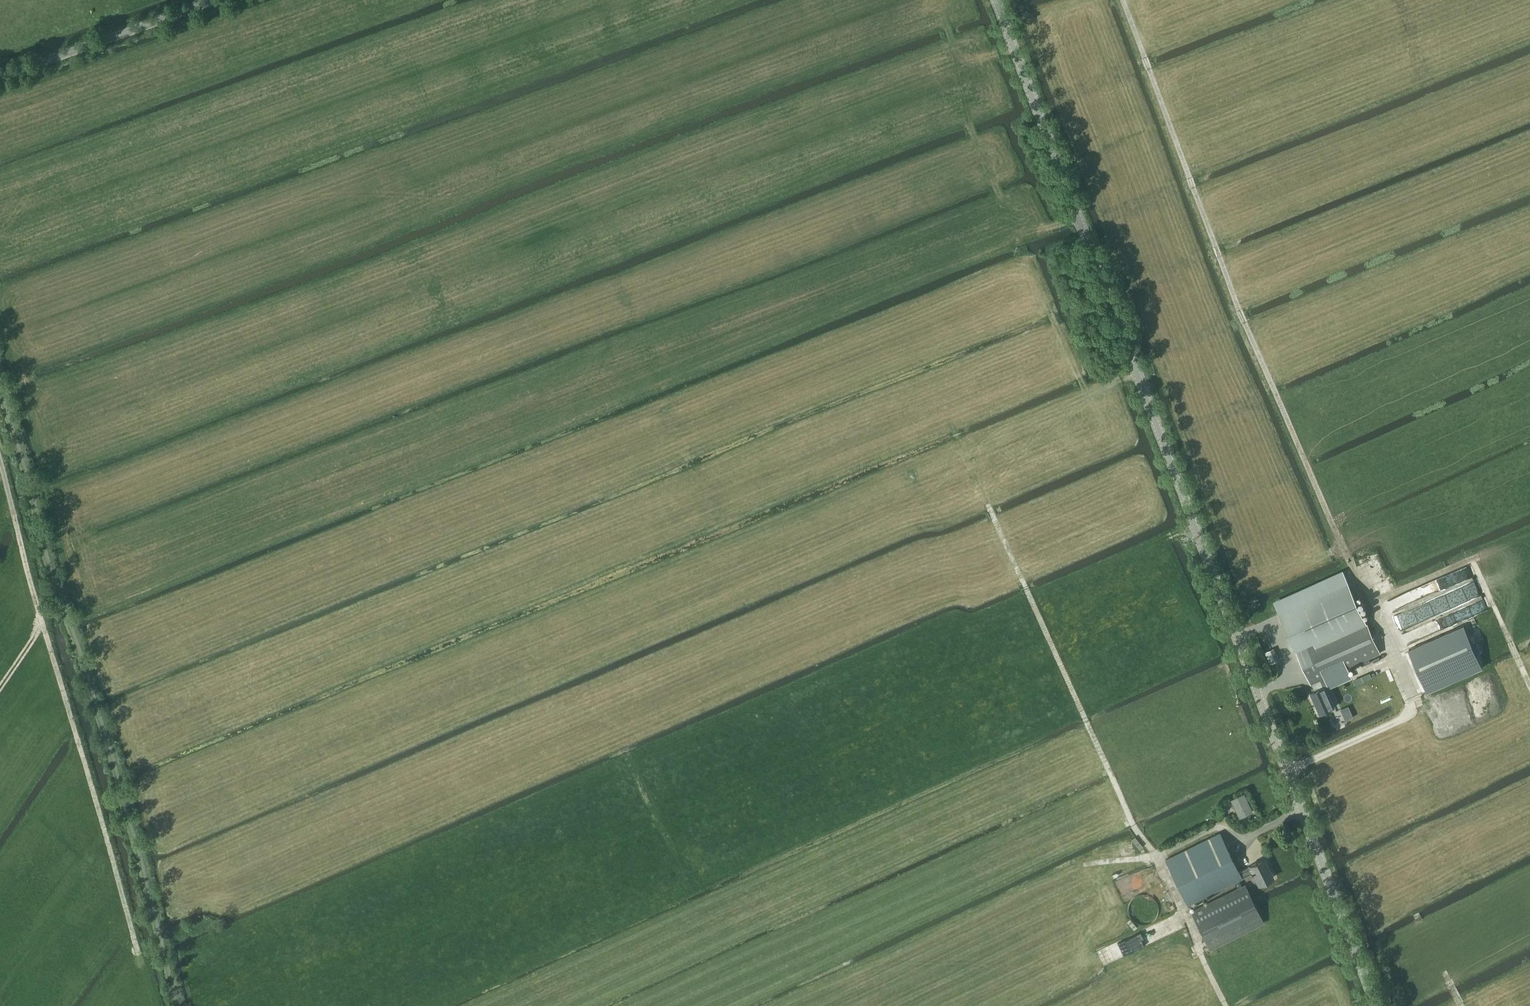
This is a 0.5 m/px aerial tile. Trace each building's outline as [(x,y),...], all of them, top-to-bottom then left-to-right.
[(1311,693),(1320,714),(1334,707),(1326,689),(1347,680),(1342,670),(1380,653),(1344,573),(1275,604),(1311,684),(1312,684),(1315,691),(1311,693)] [(1461,621),(1406,646),(1425,688),(1480,663),(1461,621)] [(1349,706),(1345,708),(1350,719),(1353,717),(1349,706)] [(1240,819),(1253,812),(1244,795),(1231,801),(1240,819)] [(1238,872),(1219,833),(1165,859),(1188,905),(1234,882),(1237,888),(1191,911),(1210,950),(1264,923),(1244,884),(1241,886),(1238,880),(1241,879),(1241,878),(1252,873),(1258,884),(1273,877),(1264,858),(1249,865),(1249,866),(1238,872)]
